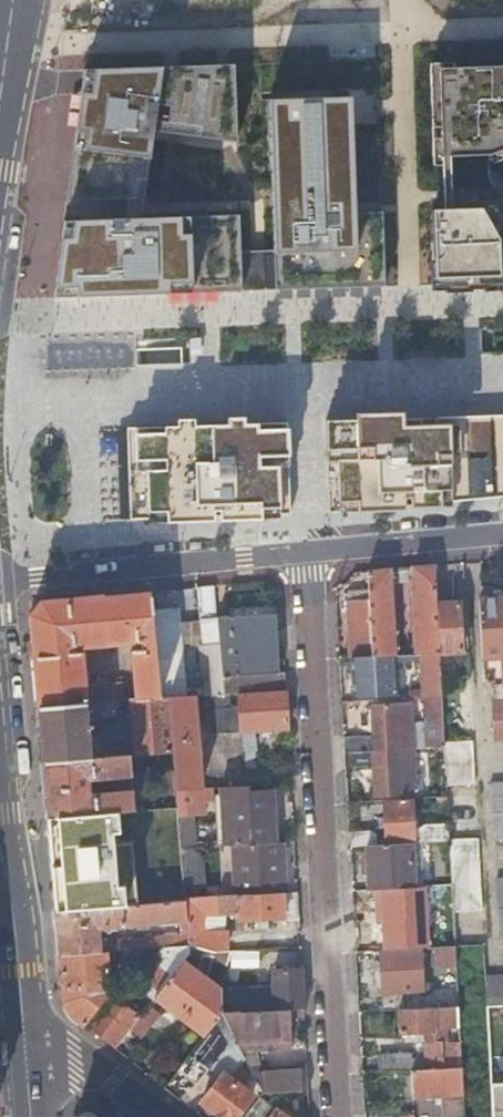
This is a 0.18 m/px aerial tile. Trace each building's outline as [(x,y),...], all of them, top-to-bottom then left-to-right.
[(241,289),(240,250),(238,214),(141,218),(155,129),(237,141),(233,63),(85,69),(67,199),(109,199),(109,218),(64,220),(54,294),(241,289)] [(438,67),(443,208),(432,208),(434,283),(502,280),(502,204),(488,175),(487,153),(502,147),(502,65),(438,67)] [(274,249),(275,289),(385,285),(382,210),(354,211),(351,96),(269,99),(274,249)] [(240,250),(241,289),(256,289),(275,289),(274,249),(240,250)] [(330,510),(502,495),(502,414),(326,419),(330,510)] [(288,421),(126,426),(132,516),(291,514),(288,421)] [(412,578),(417,653),(439,652),(437,603),(435,565),(412,567),(411,572),(406,573),(406,579),(412,578)] [(371,655),(394,654),(390,581),(395,580),(394,574),(389,575),(389,569),(367,571),(368,598),(349,599),(351,656),(371,655)] [(198,587),(203,646),(219,645),(217,617),(214,585),(198,587)] [(137,699),(160,697),(159,693),(151,610),(149,591),(42,601),(31,613),(39,707),(88,703),(84,652),(84,651),(78,651),(78,646),(90,645),(91,648),(94,648),(94,645),(109,644),(109,646),(114,646),(114,643),(137,641),(143,645),(143,648),(133,649),(137,699)] [(479,598),(482,657),(500,657),(502,684),(493,684),(494,702),(492,703),(494,740),(502,739),(502,597),(479,598)] [(437,603),(439,652),(461,651),(458,602),(437,603)] [(175,608),(151,610),(159,693),(183,690),(182,678),(175,608)] [(238,693),(285,690),(285,673),(279,673),(275,615),(217,617),(219,645),(224,693),(230,693),(238,693)] [(204,688),(205,695),(224,693),(219,645),(203,646),(201,646),(204,677),(204,680),(204,688)] [(439,652),(417,653),(400,654),(401,662),(420,661),(421,691),(409,691),(408,698),(430,697),(442,697),(439,652)] [(396,694),(394,654),(371,655),(351,656),(353,696),(396,694)] [(182,678),(183,690),(204,688),(204,680),(204,677),(182,678)] [(99,702),(100,702),(126,700),(124,681),(97,684),(99,702)] [(207,732),(287,729),(285,690),(238,693),(239,706),(231,707),(230,693),(224,693),(205,695),(207,732)] [(176,790),(201,788),(193,695),(168,697),(173,752),(176,790)] [(134,755),(173,752),(168,697),(160,697),(137,699),(130,699),(134,755)] [(443,723),(442,697),(430,697),(432,723),(443,723)] [(39,707),(44,762),(92,758),(90,729),(93,729),(92,725),(101,724),(100,702),(99,702),(88,703),(39,707)] [(371,734),(343,735),(344,752),(372,750),(413,748),(427,748),(426,735),(411,735),(409,704),(371,706),(371,734)] [(472,740),(444,742),(445,747),(447,786),(475,785),(472,740)] [(413,748),(372,750),(374,794),(415,792),(413,748)] [(104,813),(134,811),(133,791),(93,794),(93,798),(89,798),(87,775),(92,774),(93,777),(131,774),(130,755),(92,758),(44,762),(48,818),(104,813)] [(489,784),(491,838),(502,837),(502,784),(489,784)] [(238,844),(271,842),(269,792),(248,793),(248,785),(220,787),(224,844),(227,844),(238,844)] [(201,788),(176,790),(180,846),(197,845),(195,815),(208,814),(207,801),(213,801),(212,787),(201,788)] [(450,841),(449,828),(417,829),(417,818),(411,819),(409,800),(384,802),(386,844),(411,843),(450,841)] [(111,906),(104,813),(48,818),(56,912),(111,906)] [(367,831),(348,832),(349,846),(372,844),(376,845),(376,835),(367,831)] [(285,883),(283,842),(271,842),(238,844),(239,865),(256,864),(257,884),(285,883)] [(386,844),(376,845),(372,844),(374,889),(414,888),(411,843),(386,844)] [(478,845),(450,847),(452,886),(453,912),(482,911),(478,845)] [(493,881),(496,939),(502,938),(502,880),(493,881)] [(298,916),(296,891),(185,898),(185,899),(186,920),(188,933),(188,944),(213,951),(225,951),(230,951),(228,933),(205,934),(204,915),(219,914),(219,912),(228,912),(237,912),(237,919),(298,916)] [(186,920),(185,899),(111,906),(56,912),(60,954),(102,951),(100,927),(186,920)] [(228,933),(228,912),(219,912),(219,914),(204,915),(205,934),(228,933)] [(165,946),(188,944),(188,933),(109,940),(109,950),(165,946)] [(157,995),(183,961),(189,953),(188,944),(165,946),(136,986),(153,1000),(157,995)] [(456,967),(455,945),(435,947),(437,969),(446,968),(456,967)] [(420,947),(378,950),(381,1010),(398,1009),(432,1008),(431,996),(417,997),(417,991),(422,991),(420,947)] [(249,968),(249,949),(230,951),(225,951),(223,970),(249,968)] [(112,989),(107,950),(102,951),(60,954),(64,1000),(70,1012),(86,1024),(110,992),(112,989)] [(224,1013),(221,989),(183,961),(157,995),(206,1035),(224,1013)] [(458,1007),(456,967),(446,968),(448,1007),(458,1007)] [(301,974),(301,968),(270,970),(271,986),(221,989),(224,1013),(276,1010),(303,1008),(301,974)] [(502,1006),(502,976),(484,976),(485,1007),(502,1006)] [(116,1048),(140,1017),(110,992),(86,1024),(116,1048)] [(462,1068),(458,1007),(448,1007),(445,1007),(439,1008),(432,1008),(398,1009),(398,1031),(424,1030),(425,1059),(410,1059),(410,1055),(380,1056),(379,1071),(410,1070),(462,1068)] [(303,1016),(303,1008),(276,1010),(224,1013),(226,1017),(242,1051),(254,1050),(291,1048),(289,1017),(303,1016)] [(226,1017),(224,1013),(206,1035),(210,1037),(226,1017)] [(210,1037),(206,1035),(191,1053),(207,1066),(220,1076),(223,1073),(253,1095),(258,1099),(259,1098),(263,1093),(253,1073),(242,1051),(226,1017),(210,1037)] [(253,1073),(256,1073),(254,1050),(242,1051),(253,1073)] [(207,1066),(191,1053),(165,1086),(177,1095),(194,1080),(196,1081),(207,1066)] [(494,1077),(502,1077),(502,1056),(494,1057),(494,1077)] [(462,1068),(410,1070),(411,1097),(439,1096),(440,1116),(464,1116),(462,1068)] [(307,1090),(306,1069),(256,1073),(253,1073),(263,1093),(307,1090)] [(253,1095),(223,1073),(220,1076),(202,1100),(223,1116),(235,1116),(253,1095)] [(490,1085),(492,1116),(502,1116),(502,1084),(490,1085)] [(259,1098),(258,1099),(245,1116),(286,1116),(259,1098)]
